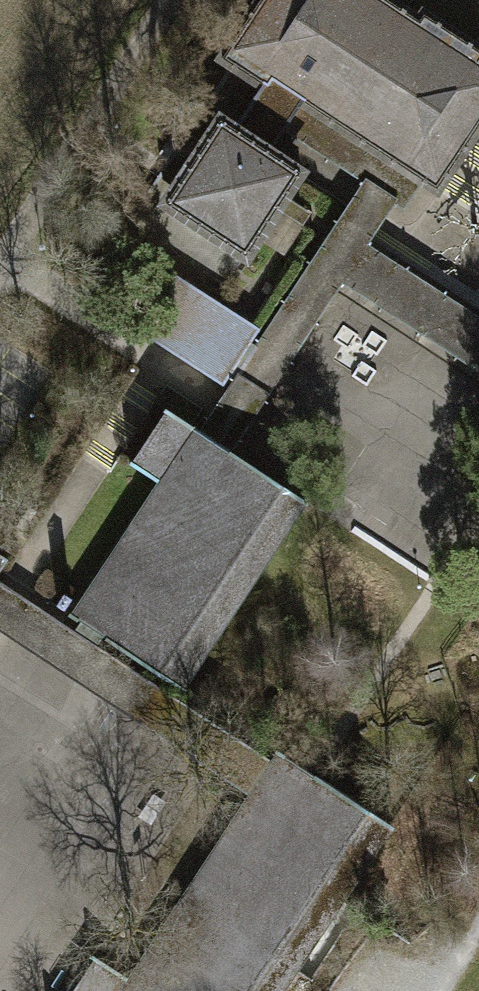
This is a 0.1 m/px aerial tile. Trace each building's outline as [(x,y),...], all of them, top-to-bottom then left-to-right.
[(387,0),(261,0),(222,59),(263,85),(299,108),(301,105),(303,102),(437,189),(478,125),(478,51),(424,15),(420,21),(387,0)] [(299,108),(263,85),(234,129),(220,119),(165,204),(246,257),(301,173),(270,153),(284,131),(299,108)] [(229,451),(342,284),(478,373),(478,317),(368,245),(395,204),(405,211),(421,185),(301,105),(299,108),(284,131),(362,182),(199,431),(201,433),(188,452),(216,470),(229,451)] [(253,333),(170,280),(141,326),(159,338),(157,342),(221,383),(253,333)] [(199,431),(168,410),(131,466),(162,486),(85,604),(116,623),(105,639),(181,690),(305,500),(229,451),(216,470),(188,452),(201,433),(199,431)] [(0,581),(0,631),(195,760),(252,798),(275,763),(0,581)] [(275,763),(252,798),(133,980),(91,953),(66,990),(281,990),(391,824),(282,753),(275,763)]
